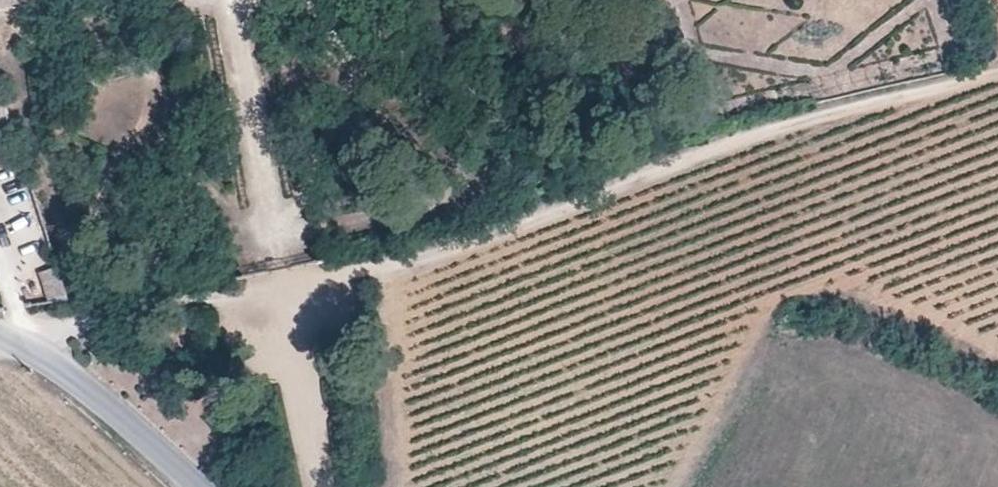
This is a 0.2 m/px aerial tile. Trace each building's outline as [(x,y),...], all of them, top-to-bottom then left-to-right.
[(37,1),(37,0),(0,0),(0,8),(37,1)] [(47,302),(69,295),(60,264),(38,271),(47,302)]
